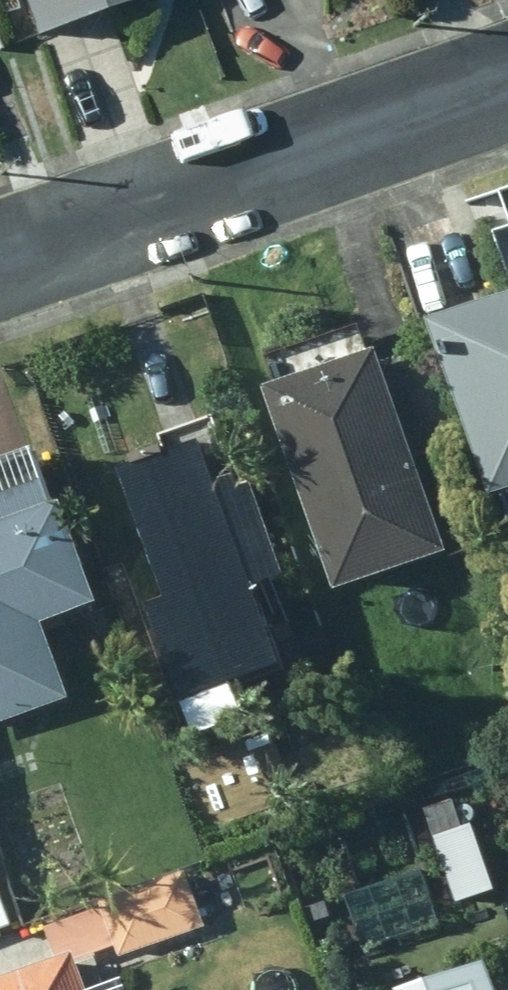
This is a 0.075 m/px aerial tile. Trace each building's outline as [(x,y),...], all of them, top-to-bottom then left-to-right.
[(43,43),(168,0),(28,0),(43,43)] [(429,328),(507,559),(507,302),(429,328)] [(296,394),(284,397),(356,601),(468,562),(432,457),(464,446),(431,352),(399,363),(396,354),(381,360),(371,332),(285,363),(296,394)] [(221,447),(142,474),(184,605),(166,611),(209,743),(262,726),(251,692),(299,677),(272,595),(302,587),(270,491),(256,495),(253,483),(235,489),(221,447)] [(81,705),(56,631),(115,611),(80,508),(70,513),(51,456),(0,473),(0,732),(81,705)] [(461,806),(430,814),(438,842),(469,834),(461,806)] [(362,957),(442,932),(422,867),(342,891),(362,957)] [(21,930),(0,872),(0,938),(21,930)] [(211,928),(193,877),(54,928),(66,964),(120,944),(126,959),(211,928)] [(82,961),(5,989),(93,989),(82,961)]
